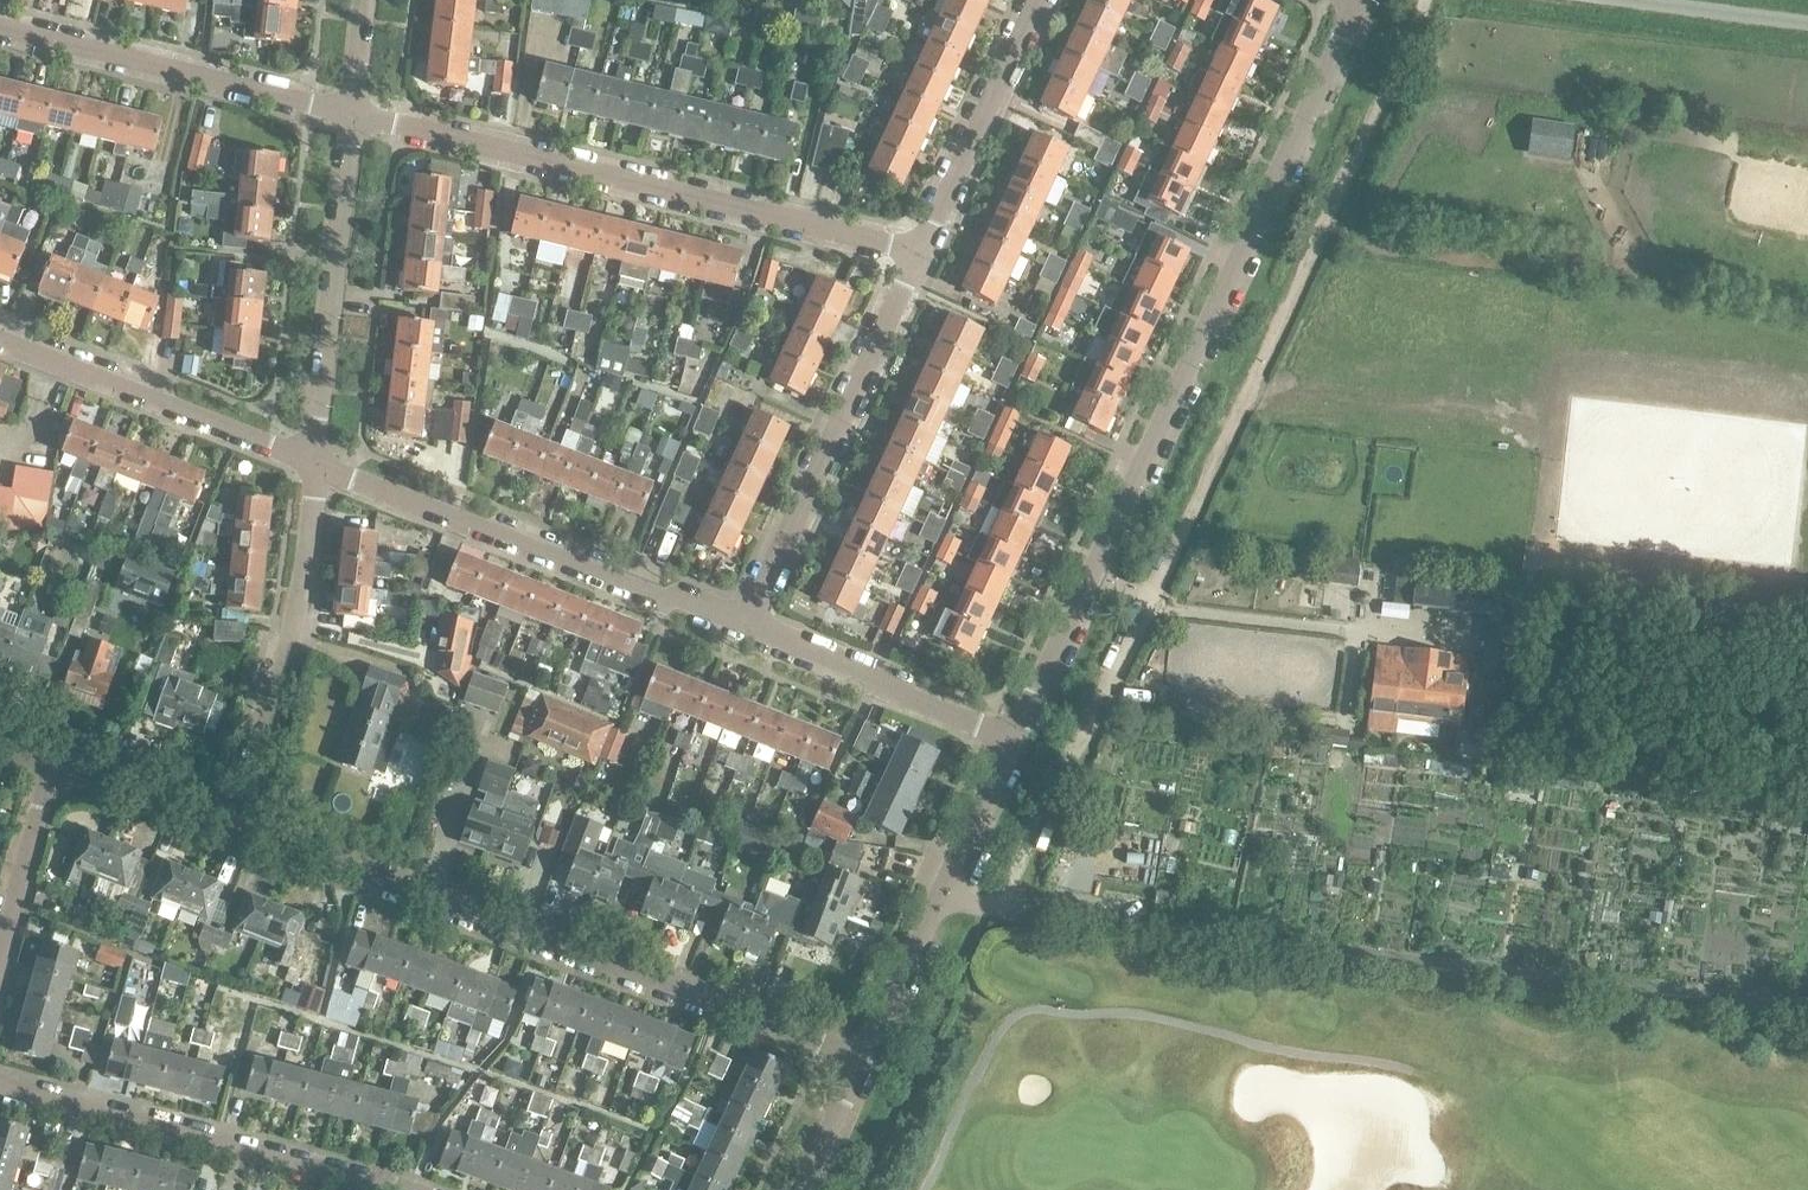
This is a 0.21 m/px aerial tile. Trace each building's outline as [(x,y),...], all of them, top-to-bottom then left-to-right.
[(130,4),(158,11),(161,0),(131,0),(130,4)] [(158,11),(185,18),(189,0),(161,0),(158,11)] [(257,9),(297,12),(299,0),(258,0),(257,9)] [(473,29),(477,0),(439,0),(436,24),(473,29)] [(591,0),(533,0),(531,11),(587,22),(591,0)] [(853,11),(854,0),(841,0),(853,11)] [(849,36),(861,37),(866,27),(871,15),(877,4),(877,0),(854,0),(853,11),(849,36)] [(976,31),(988,6),(976,0),(947,0),(940,15),(976,31)] [(1128,0),(1090,0),(1090,1),(1121,15),(1128,0)] [(1195,3),(1210,10),(1214,0),(1196,0),(1195,3)] [(1233,19),(1263,33),(1276,6),(1262,0),(1242,0),(1233,19)] [(503,3),(493,2),(486,1),(485,14),(502,16),(503,3)] [(1087,31),(1109,41),(1121,15),(1090,1),(1087,6),(1078,26),(1087,31)] [(1195,3),(1189,15),(1204,22),(1210,10),(1195,3)] [(230,19),(230,23),(245,25),(244,39),(254,40),(254,42),(293,46),(297,12),(257,9),(249,8),(234,6),(232,6),(214,4),(212,18),(230,19)] [(871,15),(888,24),(894,12),(886,8),(877,4),(871,15)] [(824,14),(796,9),(793,27),(821,31),(824,14)] [(706,15),(677,10),(674,24),(703,29),(706,15)] [(916,37),(928,42),(963,59),(976,31),(940,15),(940,16),(928,11),(916,37)] [(883,36),(888,24),(871,15),(866,27),(883,36)] [(1211,43),(1220,47),(1250,61),(1263,33),(1233,19),(1233,20),(1223,16),(1211,43)] [(1159,21),(1154,33),(1170,40),(1176,29),(1159,21)] [(433,53),(470,58),(472,41),(498,44),(500,32),(473,29),(436,24),(433,53)] [(1087,64),(1096,68),(1117,79),(1130,52),(1108,43),(1109,41),(1087,31),(1078,26),(1066,52),(1065,54),(1087,64)] [(567,46),(580,49),(584,31),(572,28),(567,46)] [(597,34),(584,31),(580,49),(593,52),(597,34)] [(1154,33),(1148,44),(1165,52),(1170,40),(1154,33)] [(624,58),(637,61),(642,43),(628,40),(624,58)] [(916,67),(952,83),(963,59),(928,42),(916,67)] [(654,46),(642,43),(637,61),(650,64),(654,46)] [(651,130),(678,136),(687,101),(686,100),(692,77),(696,58),(699,46),(688,43),(685,55),(683,55),(680,70),(676,69),(670,96),(660,94),(651,130)] [(1176,43),(1171,55),(1186,62),(1191,50),(1176,43)] [(1220,47),(1209,70),(1239,85),(1250,61),(1220,47)] [(466,87),(468,74),(478,75),(480,60),(470,59),(470,58),(433,53),(429,83),(466,87)] [(1065,54),(1054,78),(1085,92),(1087,87),(1096,68),(1087,64),(1065,54)] [(848,67),(865,75),(871,64),(853,55),(848,67)] [(1171,55),(1165,66),(1180,74),(1186,62),(1171,55)] [(271,57),(269,67),(280,69),(281,59),(271,57)] [(709,62),(696,58),(692,77),(704,80),(709,62)] [(512,63),(499,62),(496,85),(509,86),(512,63)] [(739,66),(735,85),(748,88),(752,70),(739,66)] [(548,67),(539,102),(568,109),(576,74),(548,67)] [(604,81),(595,116),(623,123),(632,87),(631,87),(635,71),(619,67),(617,79),(604,76),(603,80),(604,81)] [(859,87),(865,75),(848,67),(842,79),(859,87)] [(904,92),(940,109),(952,83),(916,67),(904,92)] [(765,73),(752,70),(748,88),(761,91),(765,73)] [(1188,95),(1196,98),(1226,113),(1239,85),(1209,70),(1207,75),(1199,71),(1194,77),(1191,85),(1188,95)] [(806,85),(795,82),(790,101),(803,103),(802,108),(814,111),(819,87),(822,74),(809,71),(806,85)] [(1135,73),(1130,84),(1146,92),(1152,80),(1135,73)] [(576,74),(568,109),(595,116),(604,81),(603,80),(576,74)] [(1072,119),(1085,92),(1054,78),(1041,104),(1072,119)] [(18,121),(27,87),(0,81),(0,116),(18,121)] [(1130,84),(1124,96),(1141,103),(1146,92),(1130,84)] [(838,93),(852,99),(855,92),(841,86),(838,93)] [(43,138),(46,128),(54,94),(27,87),(18,121),(15,131),(43,138)] [(632,87),(623,123),(651,130),(660,94),(632,87)] [(892,118),(928,135),(940,109),(904,92),(892,118)] [(54,94),(46,128),(73,134),(81,100),(54,94)] [(1152,94),(1146,106),(1161,113),(1167,101),(1152,94)] [(1174,120),(1184,124),(1214,138),(1226,113),(1196,98),(1190,110),(1181,106),(1174,120)] [(81,100),(73,134),(100,141),(108,107),(81,100)] [(687,101),(678,136),(706,143),(715,107),(713,107),(687,101)] [(715,107),(706,143),(734,150),(742,114),(732,112),(733,107),(714,102),(713,107),(715,107)] [(1146,106),(1140,118),(1156,125),(1161,113),(1146,106)] [(115,145),(127,148),(135,114),(108,107),(100,141),(115,145)] [(164,121),(135,114),(127,148),(155,155),(164,121)] [(742,114),(734,150),(762,157),(770,121),(742,114)] [(782,124),(770,121),(762,157),(789,164),(800,120),(784,116),(782,124)] [(880,144),(916,161),(928,135),(892,118),(880,144)] [(1533,120),(1528,155),(1571,161),(1576,127),(1533,120)] [(1080,124),(1074,137),(1091,146),(1099,149),(1116,157),(1121,145),(1106,138),(1106,137),(1080,124)] [(1173,148),(1202,162),(1214,138),(1184,124),(1173,148)] [(850,131),(823,125),(812,167),(839,174),(850,131)] [(1023,160),(1054,175),(1066,148),(1036,133),(1023,160)] [(211,139),(197,136),(188,171),(203,174),(211,139)] [(880,144),(867,172),(903,188),(916,161),(880,144)] [(1088,152),(1096,156),(1099,149),(1091,146),(1088,152)] [(1127,146),(1121,157),(1137,164),(1143,153),(1127,146)] [(1160,174),(1190,188),(1202,162),(1173,148),(1160,174)] [(1096,156),(1093,161),(1111,169),(1116,157),(1099,149),(1096,156)] [(233,181),(243,182),(243,181),(276,185),(279,157),(236,152),(233,181)] [(1121,157),(1116,169),(1131,177),(1137,164),(1121,157)] [(1023,160),(1011,186),(1042,200),(1054,175),(1023,160)] [(3,177),(15,181),(20,166),(8,162),(3,177)] [(1149,170),(1138,196),(1178,215),(1179,212),(1183,214),(1190,201),(1185,199),(1190,188),(1160,174),(1159,175),(1149,170)] [(49,175),(44,191),(57,194),(62,179),(49,175)] [(411,207),(455,211),(457,212),(460,183),(451,181),(414,177),(411,207)] [(57,194),(70,198),(74,183),(62,179),(57,194)] [(87,189),(84,202),(98,206),(98,207),(110,211),(118,184),(106,180),(102,194),(87,189)] [(193,192),(192,206),(208,208),(272,214),(276,185),(243,181),(243,182),(241,197),(193,192)] [(110,211),(136,218),(144,192),(118,184),(110,211)] [(1030,226),(1042,200),(1011,186),(999,212),(1030,226)] [(477,191),(475,210),(491,212),(494,192),(477,191)] [(1104,197),(1094,218),(1131,235),(1139,219),(1118,209),(1120,205),(1104,197)] [(548,207),(519,200),(511,234),(539,241),(548,207)] [(11,209),(12,206),(1,201),(0,204),(0,237),(11,209)] [(1074,202),(1069,214),(1085,222),(1091,210),(1074,202)] [(75,212),(60,206),(50,231),(65,237),(75,212)] [(408,235),(452,240),(455,211),(411,207),(408,235)] [(539,241),(567,248),(575,214),(548,207),(539,241)] [(207,220),(227,222),(224,247),(245,250),(246,239),(269,242),(272,214),(208,208),(207,220)] [(10,242),(22,214),(11,209),(0,237),(0,274),(12,279),(24,248),(10,242)] [(475,210),(473,229),(489,231),(491,212),(475,210)] [(999,212),(987,238),(1018,252),(1030,226),(999,212)] [(594,254),(603,221),(575,214),(567,248),(594,254)] [(1069,214),(1064,226),(1080,233),(1085,222),(1069,214)] [(594,254),(622,261),(630,227),(603,221),(594,254)] [(1151,223),(1134,259),(1174,278),(1187,252),(1171,245),(1176,235),(1151,223)] [(1097,240),(1102,230),(1091,225),(1086,235),(1097,240)] [(619,277),(648,284),(651,269),(649,268),(658,234),(630,227),(622,261),(619,277)] [(658,234),(649,268),(651,269),(677,275),(685,241),(658,234)] [(65,299),(68,300),(91,240),(78,235),(74,248),(71,247),(65,264),(50,258),(38,289),(65,299)] [(405,262),(440,266),(441,255),(453,256),(455,240),(452,240),(408,235),(405,262)] [(129,283),(134,286),(138,276),(136,275),(142,261),(143,262),(151,244),(133,236),(126,254),(131,257),(126,271),(133,274),(129,283)] [(987,238),(975,264),(1006,278),(1018,252),(987,238)] [(68,300),(92,310),(104,279),(106,280),(110,269),(96,264),(103,245),(91,240),(68,300)] [(677,275),(704,282),(713,248),(685,241),(677,275)] [(479,247),(475,273),(487,274),(491,249),(479,247)] [(741,255),(713,248),(704,282),(733,289),(741,255)] [(1073,262),(1088,269),(1094,258),(1078,250),(1073,262)] [(1048,259),(1045,266),(1061,274),(1067,262),(1050,254),(1048,259)] [(1035,262),(1045,266),(1048,259),(1038,255),(1035,262)] [(1134,259),(1122,285),(1162,304),(1174,278),(1134,259)] [(778,263),(766,260),(758,289),(771,292),(778,263)] [(214,300),(215,300),(228,302),(228,301),(262,305),(265,275),(241,272),(242,264),(221,262),(218,287),(213,286),(212,300),(214,300)] [(464,285),(466,270),(440,266),(405,262),(401,292),(436,296),(438,282),(464,285)] [(1073,262),(1067,274),(1083,281),(1087,272),(1088,269),(1073,262)] [(963,289),(994,304),(1006,278),(975,264),(963,289)] [(1045,266),(1039,277),(1056,285),(1061,274),(1045,266)] [(804,288),(813,292),(807,305),(829,315),(838,319),(850,293),(811,274),(804,288)] [(106,315),(118,320),(120,315),(130,289),(106,280),(104,279),(92,310),(106,315)] [(1120,315),(1150,330),(1157,315),(1162,304),(1122,285),(1110,310),(1120,314),(1120,315)] [(157,300),(130,289),(118,320),(145,330),(157,300)] [(472,298),(442,294),(440,310),(471,313),(472,298)] [(492,320),(505,324),(508,315),(512,297),(499,294),(493,315),(492,320)] [(512,297),(508,315),(520,318),(521,315),(525,300),(512,297)] [(212,328),(225,329),(258,333),(262,305),(228,301),(228,302),(215,300),(212,328)] [(521,315),(520,318),(533,321),(537,303),(525,300),(521,315)] [(1069,309),(1055,302),(1050,313),(1064,320),(1069,309)] [(800,319),(795,331),(826,345),(838,319),(829,315),(807,305),(800,319)] [(1105,307),(1092,333),(1096,335),(1107,341),(1138,355),(1150,330),(1120,315),(1120,314),(1110,310),(1105,307)] [(401,320),(397,349),(431,353),(442,355),(445,326),(447,312),(431,310),(430,324),(401,320)] [(563,329),(576,331),(580,315),(580,314),(567,311),(563,329)] [(167,315),(165,327),(180,328),(182,314),(167,313),(167,315)] [(1058,332),(1064,320),(1050,313),(1044,326),(1058,332)] [(586,315),(580,314),(580,315),(576,331),(588,334),(593,317),(586,315)] [(951,316),(939,342),(971,357),(983,331),(951,316)] [(1031,339),(1036,327),(1020,319),(1014,331),(1031,339)] [(493,322),(492,328),(501,331),(503,325),(493,322)] [(741,322),(735,334),(752,343),(758,331),(741,322)] [(179,341),(180,328),(165,327),(164,339),(179,341)] [(635,327),(631,345),(644,348),(648,331),(635,327)] [(221,358),(234,360),(233,368),(251,370),(252,362),(255,362),(258,333),(225,329),(221,358)] [(787,348),(783,357),(814,371),(826,345),(795,331),(787,348)] [(735,334),(730,346),(747,354),(752,343),(735,334)] [(1086,352),(1084,361),(1095,367),(1125,381),(1138,355),(1107,341),(1096,335),(1090,343),(1086,352)] [(674,356),(686,359),(691,341),(678,338),(674,356)] [(704,344),(691,341),(686,359),(699,362),(704,344)] [(596,370),(623,378),(630,349),(603,342),(596,370)] [(939,342),(927,367),(959,382),(965,369),(971,357),(939,342)] [(394,377),(427,381),(431,353),(397,349),(394,377)] [(1031,354),(1026,365),(1040,372),(1045,360),(1031,353),(1031,354)] [(783,357),(770,383),(802,397),(814,371),(783,357)] [(1002,359),(997,370),(1013,377),(1018,366),(1002,359)] [(1034,384),(1040,372),(1026,365),(1020,377),(1034,384)] [(927,367),(915,394),(947,409),(959,382),(927,367)] [(1087,394),(1113,407),(1125,381),(1095,367),(1087,384),(1083,392),(1087,394)] [(997,370),(992,382),(1007,389),(1013,377),(997,370)] [(474,375),(464,374),(462,385),(473,386),(474,375)] [(394,377),(390,405),(423,409),(427,381),(394,377)] [(1083,392),(1071,418),(1101,433),(1113,407),(1087,394),(1083,392)] [(915,394),(903,419),(936,435),(942,421),(955,428),(960,416),(947,409),(915,394)] [(483,453),(509,464),(521,435),(523,435),(529,418),(530,417),(535,404),(523,399),(510,430),(495,424),(483,453)] [(0,400),(0,418),(5,420),(11,404),(0,400)] [(580,400),(569,431),(581,436),(586,424),(593,405),(580,400)] [(453,407),(453,410),(470,411),(471,403),(454,401),(453,407)] [(697,408),(682,402),(678,411),(693,417),(697,408)] [(530,417),(529,418),(541,422),(546,408),(535,404),(530,417)] [(420,438),(423,409),(390,405),(386,434),(420,438)] [(703,406),(698,419),(715,426),(720,414),(703,406)] [(466,445),(470,411),(453,410),(451,443),(466,445)] [(978,410),(973,422),(989,429),(994,418),(978,410)] [(775,454),(787,427),(756,413),(744,439),(775,454)] [(698,419),(693,431),(710,439),(715,426),(698,419)] [(891,445),(924,461),(936,435),(903,419),(891,445)] [(973,422),(968,433),(983,440),(989,429),(973,422)] [(61,452),(88,463),(100,433),(73,423),(61,452)] [(580,436),(580,437),(585,438),(593,442),(598,429),(586,424),(581,436),(580,436)] [(547,445),(535,475),(561,485),(580,437),(580,436),(581,436),(569,431),(567,430),(560,450),(547,445)] [(995,432),(989,444),(1003,451),(1009,439),(995,432)] [(100,433),(88,463),(101,468),(94,487),(107,492),(109,492),(110,491),(117,474),(114,473),(125,443),(100,433)] [(521,435),(509,464),(535,475),(547,445),(523,435),(521,435)] [(1026,461),(1057,476),(1070,449),(1039,435),(1026,461)] [(561,485),(587,495),(598,466),(588,461),(595,443),(593,442),(585,438),(580,437),(561,485)] [(660,457),(664,458),(672,462),(680,443),(668,438),(660,457)] [(744,439),(732,465),(762,480),(775,454),(744,439)] [(114,473),(117,474),(140,483),(151,454),(125,443),(114,473)] [(989,444),(984,456),(998,463),(1003,451),(989,444)] [(624,476),(612,506),(639,516),(651,487),(639,482),(651,450),(638,445),(626,476),(624,476)] [(891,445),(879,471),(912,487),(918,474),(930,480),(936,467),(924,461),(891,445)] [(684,452),(679,465),(696,472),(701,460),(684,452)] [(151,454),(140,483),(156,489),(166,493),(177,464),(151,454)] [(674,462),(664,458),(658,474),(667,478),(674,462)] [(1014,487),(1045,501),(1057,476),(1026,461),(1014,487)] [(955,462),(949,473),(965,481),(970,469),(955,462)] [(160,513),(174,518),(174,516),(181,499),(193,504),(204,474),(177,464),(166,493),(167,494),(161,510),(160,513)] [(691,485),(696,472),(679,465),(673,477),(691,485)] [(720,491),(750,505),(762,480),(732,465),(720,491)] [(598,466),(587,495),(612,506),(624,476),(615,472),(598,466)] [(0,488),(0,528),(44,534),(54,473),(16,467),(12,489),(12,490),(0,488)] [(866,497),(900,513),(912,487),(879,471),(866,497)] [(949,473),(944,484),(959,492),(965,481),(949,473)] [(85,481),(71,475),(65,491),(78,496),(85,481)] [(1043,504),(1045,501),(1014,487),(1004,482),(992,507),(1002,512),(1032,527),(1037,517),(1042,519),(1048,506),(1043,504)] [(971,484),(965,496),(980,502),(985,491),(971,484)] [(670,488),(666,497),(679,503),(683,494),(670,488)] [(121,495),(110,491),(109,492),(107,492),(97,517),(111,522),(121,495)] [(738,531),(750,505),(720,491),(707,516),(738,531)] [(211,507),(206,519),(215,523),(266,528),(269,500),(239,496),(237,511),(222,509),(222,508),(211,507)] [(974,514),(980,502),(965,496),(960,508),(974,514)] [(653,527),(667,533),(679,503),(666,497),(653,527)] [(908,517),(900,513),(866,497),(854,524),(888,540),(896,543),(908,517)] [(148,506),(142,522),(154,527),(155,525),(160,513),(161,510),(148,506)] [(990,538),(1020,553),(1032,527),(1002,512),(990,538)] [(169,529),(174,518),(160,513),(155,525),(154,527),(150,535),(152,535),(151,541),(167,545),(182,547),(188,544),(198,519),(188,516),(181,534),(169,529)] [(930,514),(925,525),(940,533),(946,521),(930,514)] [(67,524),(47,516),(45,534),(61,539),(67,524)] [(726,557),(738,531),(707,516),(695,543),(726,557)] [(85,525),(70,519),(64,535),(79,540),(85,525)] [(215,523),(219,525),(217,536),(234,538),(233,553),(263,556),(266,528),(215,523)] [(854,524),(843,548),(877,564),(888,540),(854,524)] [(925,525),(920,536),(935,544),(940,533),(925,525)] [(345,530),(341,559),(388,565),(389,553),(374,552),(376,534),(345,530)] [(1042,534),(1040,539),(1056,547),(1058,541),(1042,534)] [(947,535),(941,547),(956,554),(961,542),(947,535)] [(990,538),(977,564),(1008,578),(1020,553),(990,538)] [(950,566),(956,554),(941,547),(936,559),(950,566)] [(843,548),(830,574),(865,591),(877,564),(843,548)] [(95,568),(106,572),(112,556),(101,551),(95,568)] [(163,605),(177,570),(130,552),(116,588),(163,605)] [(434,557),(420,552),(411,575),(424,581),(434,557)] [(194,559),(188,577),(261,584),(263,556),(233,553),(231,568),(211,566),(212,566),(194,559)] [(456,555),(444,584),(471,595),(483,565),(456,555)] [(338,587),(369,590),(370,578),(389,580),(391,566),(388,566),(388,565),(341,559),(338,587)] [(965,589),(996,604),(1008,578),(977,564),(965,589)] [(483,565),(471,595),(498,605),(509,576),(483,565)] [(907,565),(901,576),(917,583),(922,572),(907,565)] [(1326,583),(1357,587),(1359,569),(1327,566),(1326,583)] [(830,574),(818,601),(862,622),(868,609),(859,604),(865,591),(830,574)] [(509,576),(498,605),(524,616),(535,586),(509,576)] [(901,576),(896,587),(911,594),(917,583),(901,576)] [(257,613),(261,584),(188,577),(185,585),(200,591),(200,595),(210,596),(228,598),(227,610),(257,613)] [(1412,606),(1487,615),(1480,676),(1509,679),(1519,590),(1415,578),(1412,606)] [(408,581),(402,594),(418,600),(423,587),(408,581)] [(91,583),(80,607),(69,635),(83,640),(103,588),(91,583)] [(562,596),(535,586),(524,616),(550,626),(562,596)] [(334,615),(345,616),(343,628),(374,631),(376,606),(387,608),(388,593),(369,590),(338,587),(334,615)] [(923,587),(917,599),(931,605),(937,594),(923,587)] [(953,615),(983,630),(996,604),(965,589),(953,615)] [(562,596),(550,626),(576,636),(588,607),(562,596)] [(917,599),(912,611),(926,617),(931,605),(917,599)] [(3,665),(16,631),(21,617),(22,618),(24,612),(24,611),(0,602),(0,663),(3,665)] [(879,629),(893,636),(905,609),(891,603),(879,629)] [(52,622),(51,624),(52,624),(68,630),(75,612),(62,607),(59,614),(55,613),(52,622)] [(442,676),(466,692),(473,657),(468,656),(475,623),(478,624),(480,611),(460,607),(458,619),(447,617),(446,622),(441,622),(440,630),(444,631),(439,653),(446,654),(442,676)] [(588,607),(576,636),(592,642),(578,674),(590,678),(595,665),(602,647),(614,617),(588,607)] [(940,609),(928,636),(971,656),(983,630),(953,615),(940,609)] [(16,631),(3,665),(33,676),(37,667),(50,672),(61,643),(47,638),(52,624),(51,624),(52,622),(24,612),(22,618),(21,617),(16,631)] [(602,647),(595,665),(635,681),(648,649),(635,643),(641,628),(614,617),(602,647)] [(489,621),(484,634),(499,640),(504,627),(489,621)] [(244,626),(216,624),(215,642),(243,644),(244,626)] [(161,665),(144,714),(155,718),(154,721),(173,728),(175,723),(174,723),(182,701),(186,703),(190,691),(188,691),(190,685),(191,686),(195,676),(172,668),(170,667),(181,639),(179,638),(168,633),(167,633),(155,663),(161,665)] [(478,646),(480,647),(486,650),(493,652),(494,653),(499,640),(484,634),(478,646)] [(545,643),(532,638),(526,654),(539,659),(545,643)] [(73,662),(64,688),(105,702),(114,675),(115,675),(123,651),(115,649),(115,648),(89,639),(84,654),(77,652),(73,662)] [(558,648),(545,643),(539,659),(552,664),(558,648)] [(476,658),(482,661),(486,650),(480,647),(476,658)] [(1375,661),(1369,716),(1368,730),(1395,733),(1397,719),(1461,727),(1469,658),(1454,656),(1454,655),(1405,649),(1405,650),(1378,647),(1376,661),(1375,661)] [(488,665),(493,652),(486,650),(482,661),(482,662),(481,663),(488,665)] [(220,664),(203,659),(201,668),(217,673),(220,664)] [(356,707),(338,763),(371,774),(373,770),(384,774),(401,723),(387,718),(392,705),(394,705),(404,678),(370,667),(361,694),(363,695),(359,708),(356,707)] [(667,724),(673,711),(670,710),(681,680),(654,670),(643,699),(644,699),(639,713),(667,724)] [(473,674),(463,703),(499,715),(509,686),(473,674)] [(597,709),(605,686),(590,680),(581,703),(597,709)] [(681,680),(670,710),(673,711),(696,720),(707,691),(681,680)] [(182,701),(174,723),(175,723),(202,732),(203,729),(214,733),(225,705),(214,701),(216,695),(191,686),(190,685),(188,691),(190,691),(186,703),(182,701)] [(560,685),(556,694),(572,700),(575,691),(560,685)] [(707,691),(696,720),(722,730),(733,701),(707,691)] [(543,695),(542,695),(525,735),(596,765),(599,757),(599,758),(612,728),(614,725),(543,695)] [(733,701),(722,730),(739,737),(748,740),(759,711),(733,701)] [(759,711),(748,740),(774,751),(785,721),(759,711)] [(785,721),(774,751),(800,761),(812,732),(785,721)] [(865,722),(853,748),(867,754),(866,755),(889,766),(922,782),(935,754),(903,738),(897,751),(886,746),(885,748),(874,743),(880,729),(865,722)] [(1308,743),(1334,746),(1336,729),(1334,729),(1319,727),(1310,726),(1308,743)] [(628,734),(612,728),(599,758),(615,764),(628,734)] [(673,747),(685,752),(691,736),(679,731),(673,747)] [(807,783),(814,766),(827,771),(838,742),(812,732),(800,761),(801,761),(795,777),(789,793),(802,798),(808,783),(807,783)] [(704,741),(691,736),(685,752),(697,757),(704,741)] [(1365,740),(1350,738),(1349,748),(1363,750),(1365,740)] [(1313,746),(1311,759),(1325,761),(1327,748),(1313,746)] [(725,767),(737,771),(743,757),(731,752),(725,767)] [(743,757),(737,771),(749,776),(755,762),(743,757)] [(462,842),(487,850),(507,792),(515,770),(489,761),(478,792),(486,795),(483,804),(476,802),(475,804),(471,805),(467,814),(470,818),(462,842)] [(858,769),(852,782),(908,809),(922,782),(889,766),(882,780),(858,769)] [(782,772),(776,788),(789,793),(795,777),(782,772)] [(430,773),(423,794),(436,799),(443,777),(430,773)] [(1504,791),(1518,794),(1521,779),(1507,776),(1506,783),(1504,791)] [(837,789),(847,793),(852,783),(841,779),(837,789)] [(895,837),(908,809),(852,782),(852,783),(847,793),(859,799),(859,800),(870,805),(862,821),(895,837)] [(534,822),(533,822),(539,803),(507,792),(487,850),(520,862),(534,822)] [(816,858),(826,836),(839,842),(847,843),(859,817),(823,801),(806,837),(783,836),(781,845),(816,858)] [(1615,811),(1607,809),(1606,818),(1614,819),(1615,811)] [(623,875),(636,880),(642,865),(644,866),(650,851),(655,838),(660,823),(662,816),(647,813),(640,832),(633,845),(618,839),(612,855),(605,852),(602,860),(601,860),(587,894),(612,904),(623,875)] [(562,853),(575,857),(564,885),(587,894),(601,860),(592,857),(604,827),(576,817),(562,853)] [(1181,822),(1179,832),(1190,834),(1192,824),(1181,822)] [(673,844),(678,829),(660,823),(655,838),(673,844)] [(697,841),(712,846),(718,829),(702,823),(697,841)] [(781,839),(741,826),(734,847),(774,859),(781,839)] [(538,842),(554,848),(559,833),(552,831),(543,827),(538,842)] [(69,865),(63,880),(74,884),(79,869),(98,877),(112,841),(85,830),(77,850),(70,847),(64,863),(69,865)] [(112,841),(98,877),(126,887),(139,852),(112,841)] [(839,842),(813,907),(844,918),(860,880),(851,876),(853,869),(857,871),(863,855),(860,854),(864,844),(847,843),(839,842)] [(1253,844),(1250,856),(1259,858),(1262,847),(1253,844)] [(639,914),(663,923),(682,874),(686,865),(650,851),(644,866),(642,865),(636,880),(650,885),(639,914)] [(153,898),(180,908),(194,873),(167,863),(153,898)] [(1592,866),(1581,864),(1579,873),(1590,875),(1592,866)] [(1528,870),(1526,879),(1537,881),(1538,872),(1528,870)] [(194,873),(180,908),(207,919),(221,884),(194,873)] [(699,904),(712,909),(718,895),(715,894),(719,880),(700,873),(698,878),(685,873),(684,875),(682,874),(663,923),(688,932),(699,904)] [(1342,889),(1343,878),(1342,878),(1335,877),(1334,877),(1332,887),(1342,889)] [(1587,891),(1589,879),(1578,878),(1576,889),(1587,891)] [(1377,895),(1379,884),(1370,882),(1368,893),(1377,895)] [(773,933),(786,937),(800,902),(787,897),(786,900),(762,891),(752,917),(740,952),(763,960),(773,933)] [(1157,892),(1155,905),(1166,906),(1168,893),(1157,892)] [(137,900),(123,894),(118,908),(132,913),(137,900)] [(275,905),(248,894),(234,929),(261,940),(275,905)] [(732,949),(740,952),(752,917),(739,912),(742,904),(718,895),(712,909),(726,914),(714,942),(732,949)] [(152,906),(137,900),(132,913),(147,919),(152,906)] [(71,901),(63,920),(78,926),(85,907),(71,901)] [(842,924),(844,918),(813,907),(800,902),(786,937),(814,948),(816,943),(828,947),(838,922),(842,924)] [(303,916),(275,905),(261,940),(279,947),(274,962),(303,972),(306,963),(291,957),(295,949),(290,947),(303,916)] [(1662,914),(1650,912),(1648,922),(1660,924),(1662,914)] [(204,925),(199,939),(213,945),(219,931),(204,925)] [(338,959),(347,962),(358,933),(347,929),(338,959)] [(126,930),(121,944),(134,950),(140,935),(126,930)] [(219,931),(213,945),(228,950),(233,937),(219,931)] [(327,1019),(356,1028),(368,992),(369,993),(369,991),(376,973),(386,942),(358,931),(358,933),(347,962),(363,968),(347,1009),(330,1004),(327,1019)] [(46,941),(38,969),(70,977),(77,950),(46,941)] [(386,942),(376,973),(400,982),(411,951),(386,942)] [(129,954),(102,944),(96,962),(122,972),(129,954)] [(411,951),(400,982),(426,992),(437,961),(411,951)] [(437,961),(426,992),(439,996),(452,1001),(463,970),(437,961)] [(192,971),(165,963),(161,980),(188,987),(192,971)] [(31,996),(62,1004),(69,979),(70,977),(38,969),(31,996)] [(463,970),(452,1001),(478,1011),(489,980),(463,970)] [(482,1033),(481,1034),(487,1036),(494,1017),(505,1021),(516,990),(489,980),(478,1011),(471,1029),(482,1033)] [(535,980),(524,1011),(541,1017),(534,1036),(535,1037),(530,1050),(542,1055),(547,1039),(554,1021),(551,1020),(562,990),(535,980)] [(296,1008),(295,1008),(319,1017),(326,991),(304,983),(300,994),(296,1008)] [(87,985),(83,995),(99,1000),(102,989),(87,985)] [(551,1020),(554,1021),(577,1030),(589,999),(562,990),(551,1020)] [(374,1010),(379,995),(369,991),(369,993),(368,992),(363,1007),(374,1010)] [(138,1000),(123,995),(115,1024),(129,1028),(138,1000)] [(23,1022),(55,1031),(57,1022),(62,1004),(31,996),(23,1022)] [(242,1000),(224,997),(220,1013),(238,1017),(242,1000)] [(589,999),(577,1030),(593,1036),(586,1054),(587,1055),(582,1069),(593,1073),(598,1058),(604,1040),(615,1009),(589,999)] [(405,1021),(415,1025),(420,1010),(410,1006),(405,1021)] [(604,1040),(630,1049),(641,1018),(615,1009),(604,1040)] [(420,1010),(415,1025),(425,1029),(431,1014),(420,1010)] [(641,1018),(630,1049),(656,1059),(667,1028),(641,1018)] [(15,1050),(47,1059),(55,1031),(23,1022),(15,1050)] [(75,1027),(72,1038),(87,1042),(90,1031),(75,1027)] [(694,1038),(667,1028),(656,1059),(683,1068),(694,1038)] [(190,1044),(201,1047),(205,1032),(194,1029),(190,1044)] [(482,1033),(471,1029),(466,1044),(468,1044),(476,1047),(481,1034),(482,1033)] [(106,1072),(134,1080),(146,1032),(137,1030),(132,1046),(114,1041),(106,1072)] [(146,1032),(134,1080),(161,1087),(169,1055),(170,1056),(175,1039),(159,1034),(146,1032)] [(205,1032),(201,1047),(212,1050),(216,1034),(215,1034),(205,1032)] [(282,1032),(277,1047),(288,1050),(292,1035),(290,1034),(282,1032)] [(292,1035),(288,1050),(299,1053),(303,1038),(292,1035)] [(69,1048),(84,1052),(81,1061),(95,1065),(101,1045),(87,1042),(72,1038),(69,1048)] [(557,1043),(547,1039),(542,1055),(551,1058),(557,1043)] [(461,1060),(466,1045),(452,1040),(447,1054),(461,1060)] [(472,1058),(476,1047),(468,1044),(464,1055),(472,1058)] [(744,1076),(772,1089),(784,1063),(756,1050),(744,1076)] [(382,1125),(410,1132),(418,1101),(406,1098),(412,1081),(404,1079),(406,1075),(413,1076),(419,1078),(424,1059),(401,1052),(398,1063),(394,1078),(390,1094),(382,1125)] [(717,1054),(712,1064),(727,1071),(731,1061),(717,1054)] [(169,1055),(161,1087),(189,1094),(197,1062),(170,1056),(169,1055)] [(255,1058),(247,1089),(276,1097),(284,1066),(255,1058)] [(608,1062),(598,1058),(593,1073),(603,1076),(608,1062)] [(301,1104),(328,1111),(336,1080),(337,1080),(342,1063),(331,1061),(325,1059),(321,1076),(309,1072),(301,1104)] [(388,1060),(383,1075),(394,1078),(398,1063),(388,1060)] [(225,1070),(197,1062),(189,1094),(217,1101),(225,1070)] [(451,1069),(428,1062),(424,1073),(446,1081),(458,1085),(463,1072),(451,1068),(451,1069)] [(336,1080),(328,1111),(355,1118),(363,1087),(350,1083),(354,1066),(353,1066),(342,1063),(337,1080),(336,1080)] [(722,1081),(727,1071),(712,1064),(708,1074),(722,1081)] [(284,1066),(276,1097),(301,1104),(309,1072),(295,1069),(284,1066)] [(639,1073),(633,1088),(640,1090),(644,1092),(649,1077),(639,1073)] [(743,1078),(732,1102),(760,1115),(772,1089),(744,1076),(743,1078)] [(660,1080),(649,1077),(644,1092),(654,1096),(660,1080)] [(355,1118),(382,1125),(390,1094),(379,1091),(363,1087),(355,1118)] [(640,1101),(643,1091),(640,1090),(633,1088),(630,1097),(640,1101)] [(554,1100),(534,1093),(527,1113),(547,1119),(554,1100)] [(695,1104),(690,1114),(703,1121),(719,1129),(720,1127),(749,1140),(760,1115),(732,1102),(725,1116),(709,1109),(708,1111),(695,1104)] [(440,1162),(470,1173),(480,1143),(486,1128),(487,1126),(491,1112),(480,1109),(476,1122),(472,1120),(466,1138),(451,1132),(451,1133),(442,1156),(440,1162)] [(501,1116),(491,1112),(487,1126),(486,1128),(496,1131),(501,1116)] [(699,1131),(703,1121),(690,1114),(685,1124),(699,1131)] [(21,1156),(29,1128),(0,1120),(0,1150),(21,1156)] [(708,1152),(737,1165),(749,1140),(720,1127),(719,1129),(708,1152)] [(494,1181),(517,1189),(520,1189),(531,1161),(533,1162),(539,1146),(542,1137),(540,1137),(524,1131),(522,1137),(512,1133),(510,1136),(505,1152),(494,1181)] [(543,1131),(540,1137),(542,1137),(539,1146),(548,1150),(553,1135),(543,1131)] [(40,1152),(38,1161),(64,1168),(71,1143),(60,1140),(55,1157),(40,1152)] [(470,1173),(494,1181),(505,1152),(480,1143),(470,1173)] [(580,1189),(609,1189),(598,1186),(605,1169),(600,1167),(607,1149),(595,1145),(593,1150),(588,1165),(583,1180),(583,1181),(580,1189)] [(87,1146),(79,1177),(107,1184),(115,1153),(87,1146)] [(578,1161),(588,1165),(593,1150),(584,1146),(578,1161)] [(13,1183),(20,1159),(21,1156),(0,1150),(0,1179),(13,1183)] [(724,1189),(725,1189),(737,1165),(708,1152),(697,1177),(724,1189)] [(107,1184),(119,1187),(130,1189),(135,1189),(143,1160),(115,1153),(107,1184)] [(671,1154),(666,1163),(681,1170),(686,1161),(671,1154)] [(673,1183),(670,1189),(724,1189),(697,1177),(681,1170),(666,1163),(649,1155),(641,1172),(661,1181),(662,1178),(673,1183)] [(135,1189),(165,1189),(171,1168),(143,1160),(135,1189)] [(48,1177),(45,1189),(60,1189),(66,1169),(64,1168),(38,1161),(34,1174),(48,1177)] [(520,1189),(550,1189),(557,1171),(533,1162),(531,1161),(520,1189)] [(165,1189),(193,1189),(197,1175),(171,1168),(165,1189)] [(550,1189),(580,1189),(583,1181),(583,1180),(557,1171),(550,1189)] [(13,1183),(0,1179),(0,1189),(11,1189),(13,1183)]
